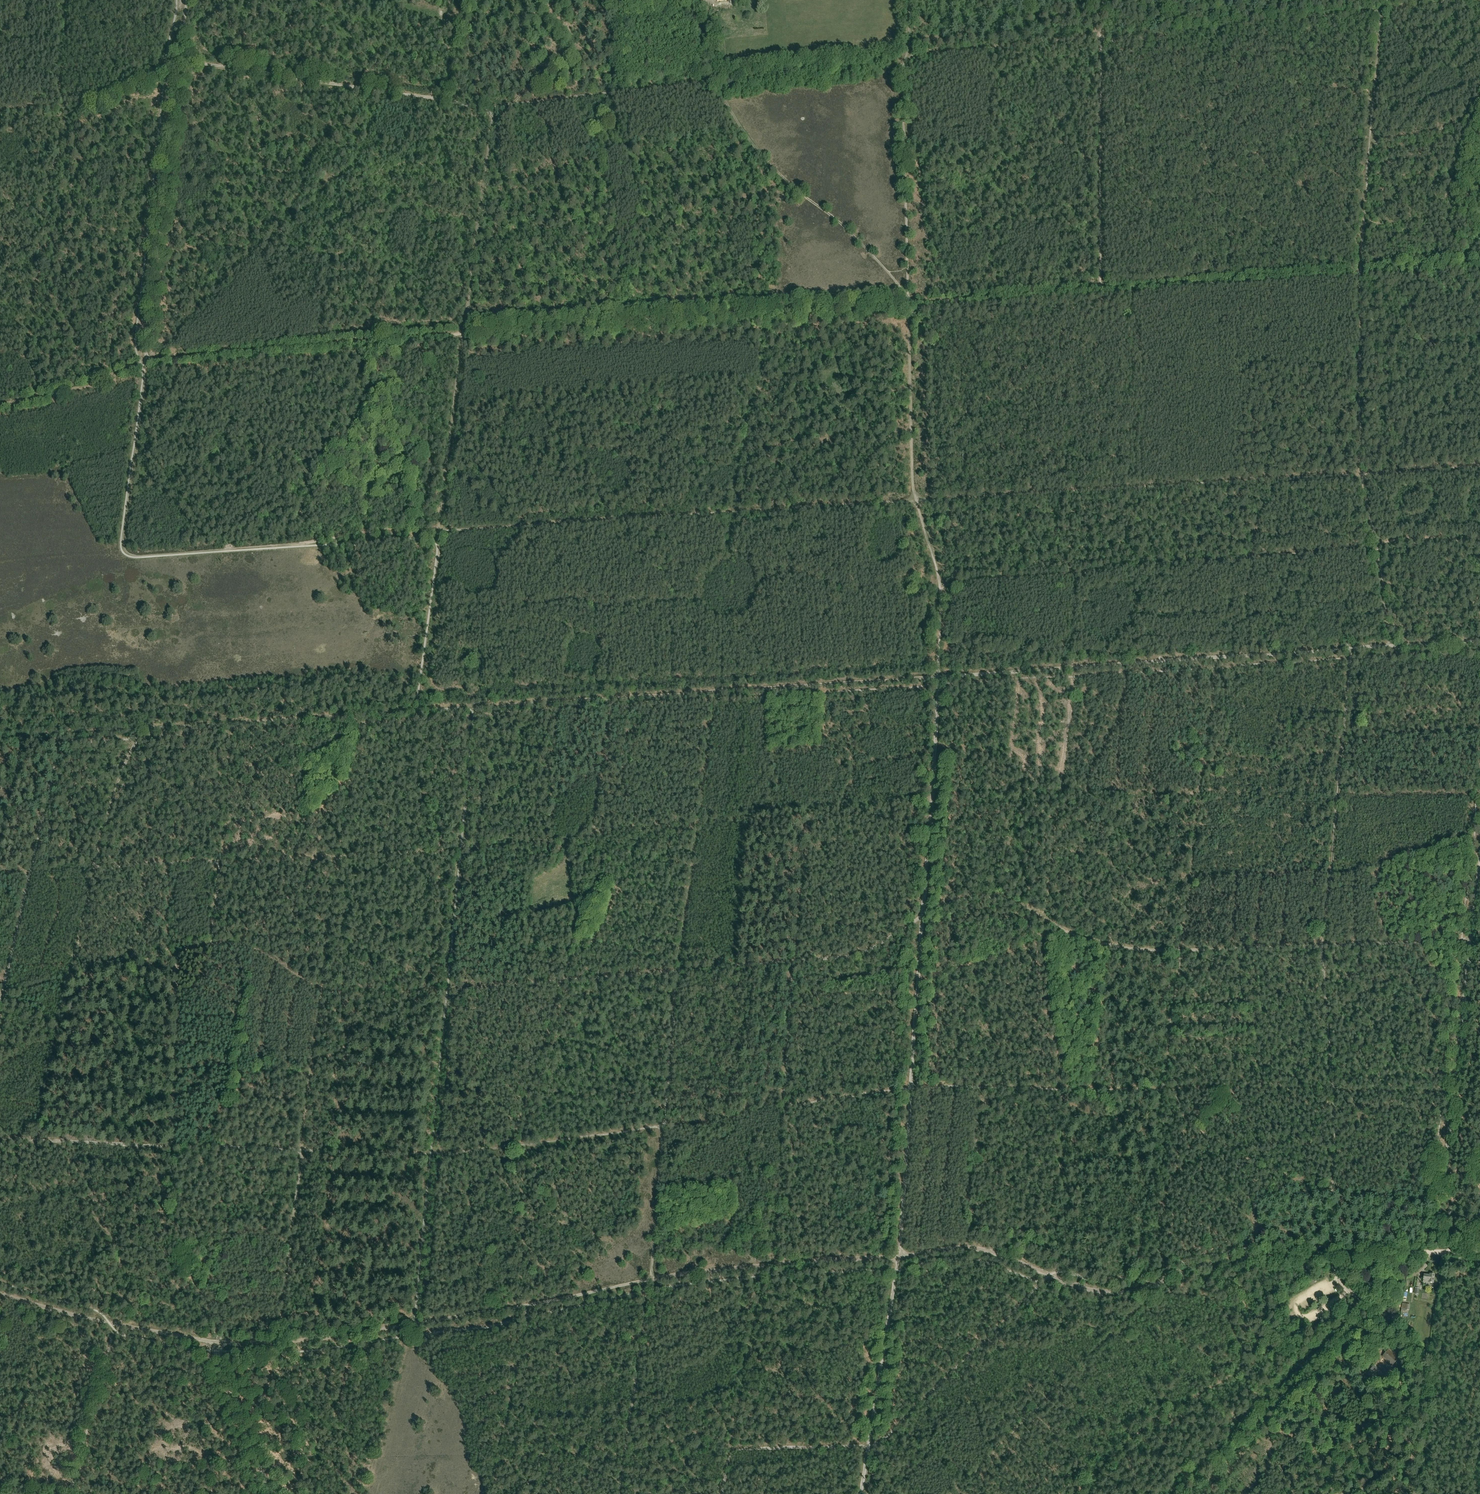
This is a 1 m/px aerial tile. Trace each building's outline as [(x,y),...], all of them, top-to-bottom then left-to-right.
[(702,9),(701,1),(694,2),(694,5),(693,5),(693,10),(702,9)] [(1429,1282),(1434,1283),(1435,1275),(1430,1274),(1430,1276),(1424,1275),(1423,1283),(1429,1284),(1429,1282)] [(1409,1310),(1410,1304),(1402,1303),(1401,1313),(1408,1314),(1408,1310),(1409,1310)] [(1399,1358),(1389,1349),(1383,1356),(1393,1364),(1399,1358)] [(1367,1373),(1378,1382),(1380,1380),(1369,1371),(1367,1373)]
